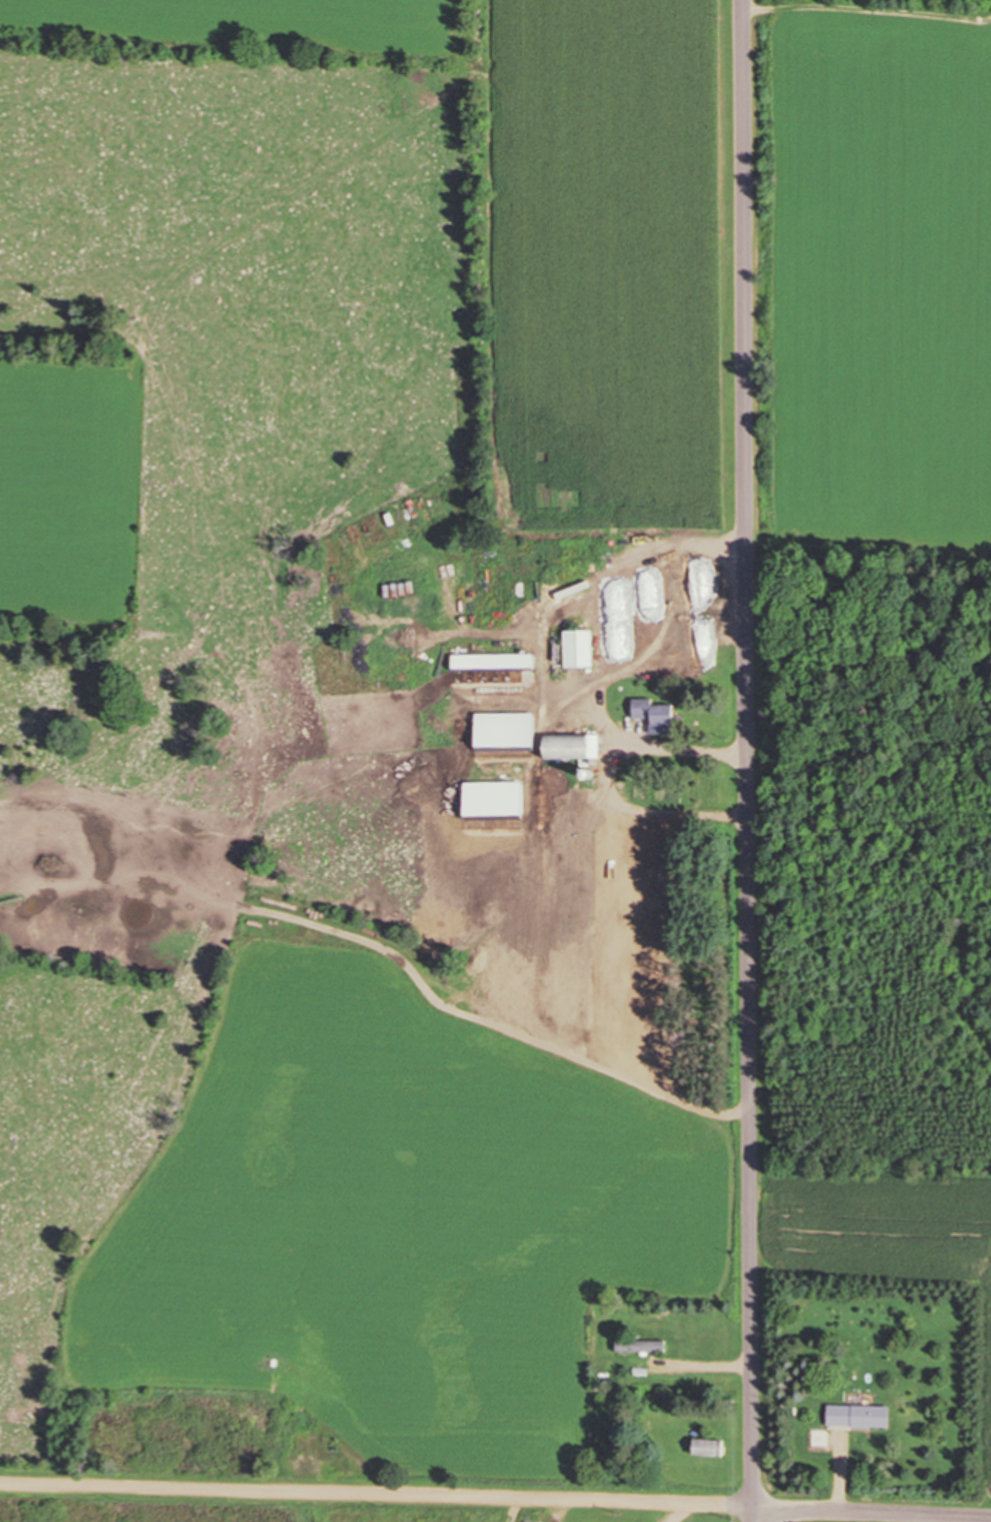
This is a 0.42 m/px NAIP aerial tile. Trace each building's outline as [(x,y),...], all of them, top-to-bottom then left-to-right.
[(560,630),(560,666),(591,666),(591,630),(560,630)] [(672,734),(672,704),(651,704),(651,698),(630,698),(630,717),(648,718),(648,733),(672,734)] [(586,734),(514,734),(514,759),(586,758),(586,734)] [(615,1352),(665,1352),(665,1339),(615,1339),(615,1352)] [(826,1426),(888,1426),(888,1404),(826,1404),(826,1426)] [(827,1445),(827,1432),(812,1432),(811,1445),(827,1445)] [(688,1456),(722,1456),(722,1439),(688,1439),(688,1456)]
